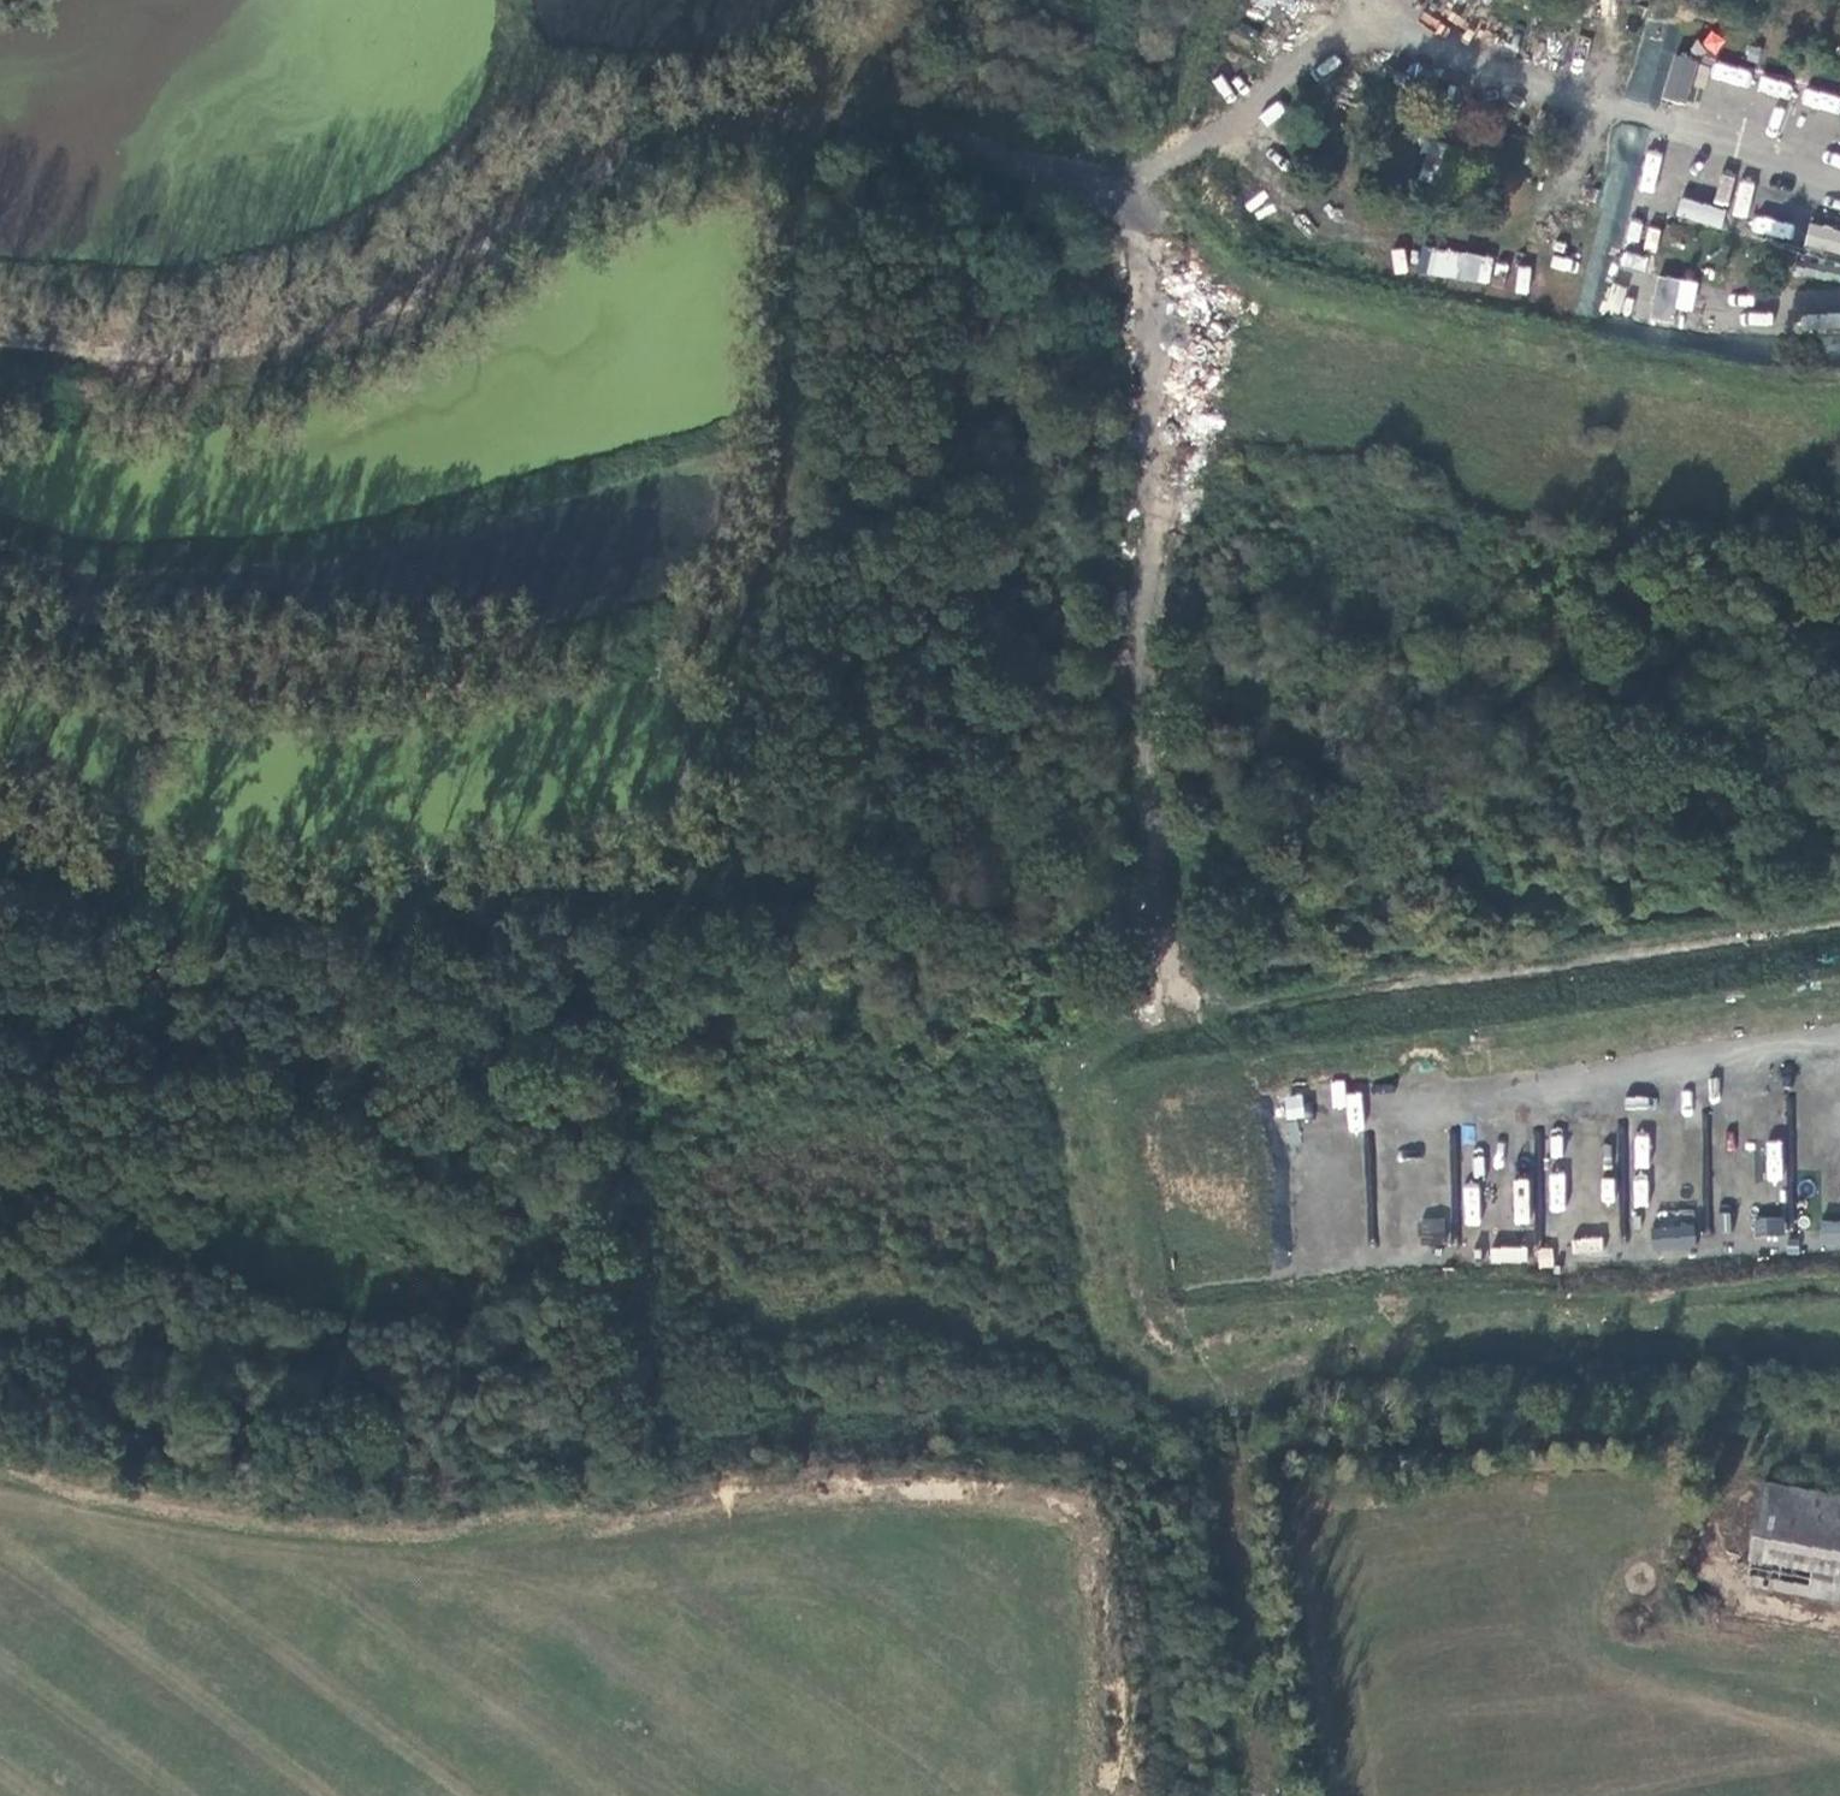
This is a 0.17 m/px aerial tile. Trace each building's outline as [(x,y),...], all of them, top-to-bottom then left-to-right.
[(1682,198),(1677,215),(1720,228),(1725,210),(1682,198)] [(1802,244),(1839,254),(1839,229),(1809,220),(1802,244)] [(1489,280),(1492,253),(1417,248),(1415,274),(1489,280)] [(1673,324),(1675,309),(1693,311),(1697,279),(1657,275),(1652,322),(1673,324)] [(1755,1216),(1754,1232),(1783,1235),(1784,1218),(1755,1216)] [(1653,1218),(1652,1249),(1693,1250),(1694,1219),(1653,1218)] [(1821,1245),(1839,1246),(1839,1219),(1822,1219),(1821,1245)] [(1763,1483),(1746,1584),(1839,1601),(1839,1497),(1763,1483)]
